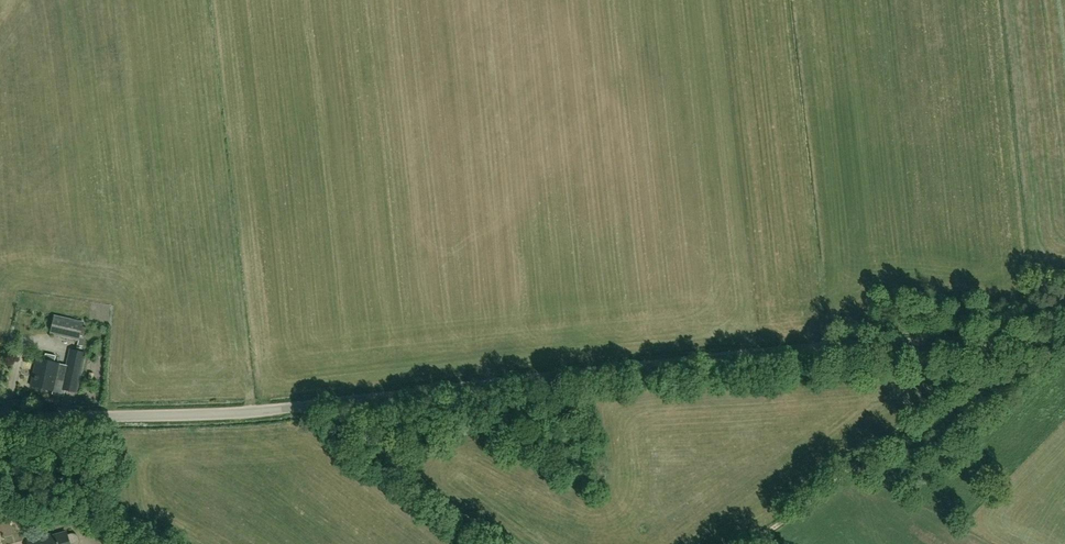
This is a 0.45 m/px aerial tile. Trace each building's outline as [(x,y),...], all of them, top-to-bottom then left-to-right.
[(50,333),(79,340),(83,321),(54,315),(50,333)] [(76,392),(84,353),(70,350),(67,365),(36,359),(34,372),(34,371),(33,372),(31,386),(53,391),(55,384),(62,386),(62,389),(76,392)] [(79,543),(80,542),(80,539),(80,538),(78,535),(76,534),(74,533),(72,533),(67,534),(67,532),(42,539),(41,537),(28,541),(29,543),(79,543)]
